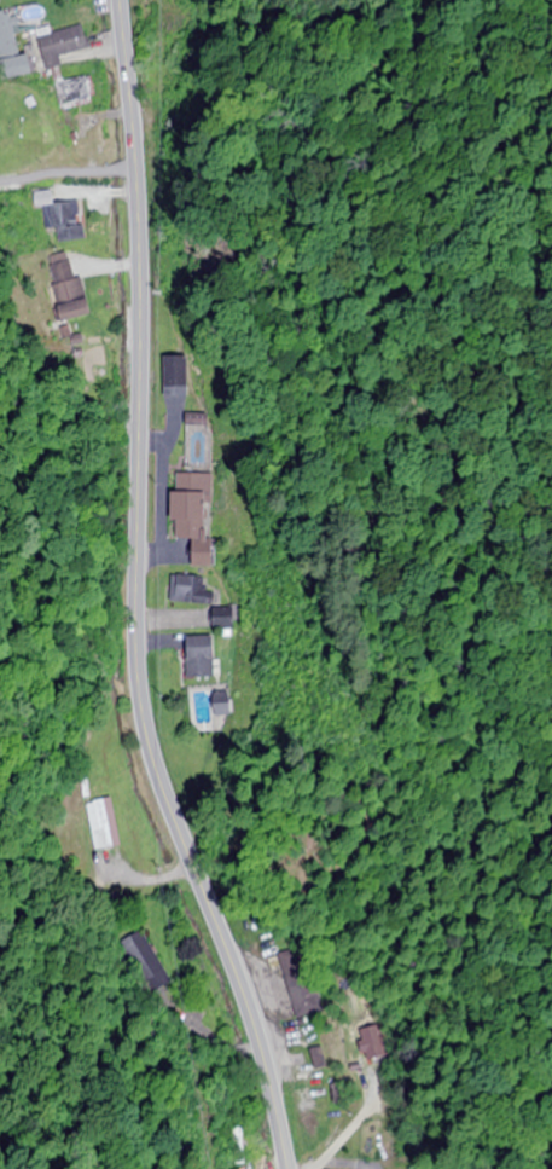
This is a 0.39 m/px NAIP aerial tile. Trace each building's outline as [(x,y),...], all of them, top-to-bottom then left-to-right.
[(17,60),(13,11),(0,12),(0,62),(17,60)] [(87,51),(81,27),(33,40),(39,63),(87,51)] [(90,77),(61,83),(58,70),(51,71),(59,112),(95,105),(90,77)] [(211,475),(176,475),(176,494),(167,494),(167,523),(174,523),(174,542),(186,542),(186,567),(211,567),(211,475)] [(206,605),(206,578),(168,577),(168,605),(206,605)] [(231,627),(230,617),(209,618),(210,629),(231,627)] [(182,639),(182,680),(212,680),(212,639),(182,639)] [(209,705),(211,717),(230,715),(228,703),(209,705)] [(94,853),(118,850),(111,800),(87,803),(94,853)] [(298,1019),(328,1009),(313,962),(283,972),(298,1019)] [(385,1059),(385,1028),(356,1028),(356,1059),(385,1059)]
